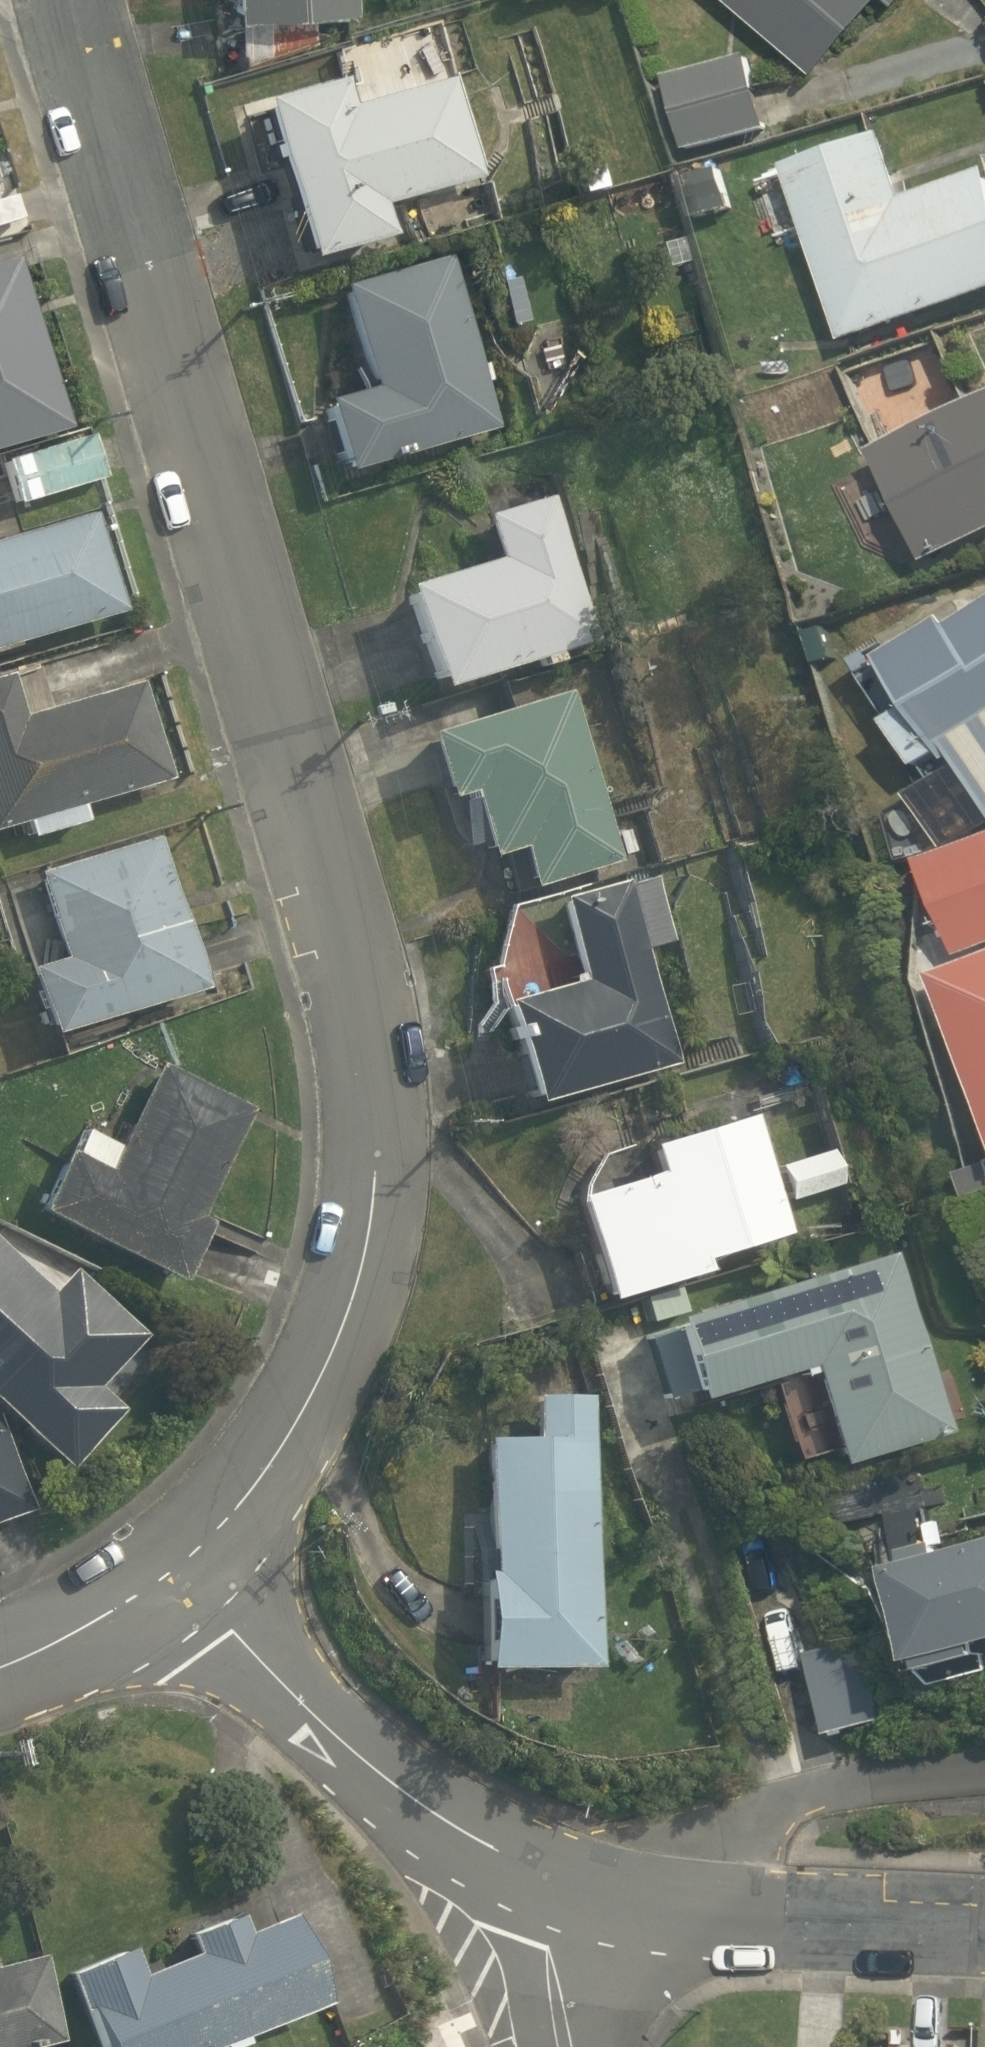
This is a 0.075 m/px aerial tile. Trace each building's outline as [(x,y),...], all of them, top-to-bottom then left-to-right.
[(344,0),(212,0),(212,15),(345,12),(344,0)] [(815,68),(870,0),(735,0),(815,68)] [(684,151),(768,129),(746,56),(664,79),(684,151)] [(333,79),(243,102),(288,261),(380,237),(372,207),(477,177),(449,78),(341,107),(333,79)] [(783,166),(840,342),(984,293),(984,170),(903,199),(881,133),(783,166)] [(601,188),(592,154),(565,161),(573,195),(601,188)] [(730,209),(717,168),(679,179),(692,221),(730,209)] [(687,262),(679,237),(654,244),(662,269),(687,262)] [(331,290),(360,389),(307,403),(326,474),(493,428),(445,257),(331,290)] [(73,433),(20,261),(0,266),(0,454),(73,433)] [(868,453),(921,563),(984,533),(984,396),(868,453)] [(22,506),(110,481),(97,437),(9,462),(22,506)] [(486,559),(385,588),(416,691),(526,660),(529,670),(549,664),(546,654),(593,641),(548,490),(523,496),(525,503),(475,516),(486,559)] [(128,615),(97,516),(0,544),(0,656),(20,650),(19,646),(128,615)] [(947,626),(941,619),(874,659),(906,709),(883,724),(913,769),(937,754),(943,763),(949,759),(984,813),(984,601),(947,626)] [(30,826),(33,840),(89,823),(85,809),(173,782),(127,634),(2,670),(5,678),(0,679),(0,834),(30,826)] [(560,692),(407,737),(426,802),(451,795),(471,859),(506,850),(518,888),(610,862),(560,692)] [(984,945),(984,835),(914,862),(955,957),(984,945)] [(33,971),(55,1039),(209,993),(161,841),(41,874),(66,959),(33,971)] [(564,983),(485,1002),(514,1106),(672,1064),(639,949),(672,942),(653,877),(621,886),(620,881),(548,900),(569,976),(563,977),(564,983)] [(926,976),(984,1130),(984,953),(926,976)] [(42,1216),(184,1287),(214,1226),(203,1220),(255,1113),(164,1067),(122,1150),(88,1133),(77,1157),(72,1154),(42,1216)] [(744,1115),(633,1147),(642,1174),(560,1198),(591,1303),(688,1274),(684,1263),(780,1234),(744,1115)] [(73,1472),(127,1413),(102,1389),(150,1339),(77,1271),(56,1292),(0,1240),(0,1404),(73,1472)] [(888,1254),(651,1321),(674,1402),(785,1372),(787,1377),(799,1375),(825,1468),(940,1433),(888,1254)] [(585,1669),(587,1397),(525,1397),(525,1439),(473,1440),(472,1574),(466,1573),(466,1671),(585,1669)] [(0,1417),(0,1525),(37,1512),(1,1416),(0,1417)] [(883,1568),(908,1664),(917,1663),(920,1672),(978,1656),(975,1647),(984,1644),(984,1542),(938,1555),(934,1543),(901,1552),(904,1564),(883,1568)] [(882,1722),(861,1640),(806,1654),(827,1737),(882,1722)] [(72,1975),(85,2012),(90,2011),(106,2046),(225,2046),(227,2046),(242,2046),(250,2044),(248,2038),(330,2004),(295,1914),(248,1933),(242,1917),(193,1935),(200,1953),(147,1976),(136,1947),(72,1975)] [(71,2042),(48,1954),(0,1968),(0,2046),(51,2046),(71,2042)]
